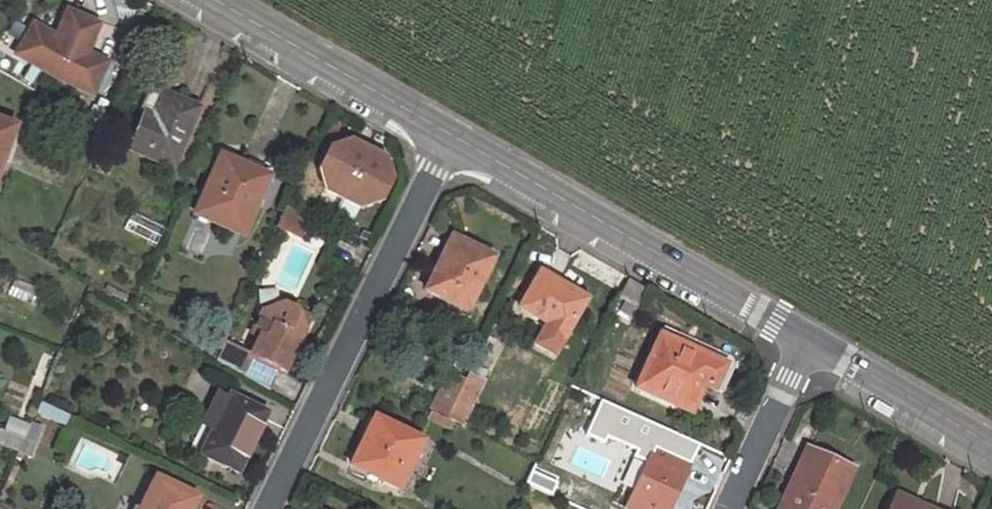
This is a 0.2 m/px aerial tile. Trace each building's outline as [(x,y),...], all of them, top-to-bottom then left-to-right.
[(53,79),(94,96),(107,63),(87,55),(100,24),(68,11),(56,40),(33,27),(16,58),(53,79)] [(173,170),(199,110),(162,94),(148,88),(139,110),(145,113),(129,151),(173,170)] [(11,128),(0,124),(0,160),(11,128)] [(330,150),(319,172),(326,192),(360,209),(380,203),(392,180),(385,160),(350,143),(330,150)] [(241,236),(267,180),(221,159),(195,215),(241,236)] [(281,220),(304,230),(312,212),(289,201),(281,220)] [(444,253),(449,256),(457,239),(452,236),(444,253)] [(467,309),(493,256),(457,239),(449,256),(444,253),(426,288),(467,309)] [(561,287),(539,277),(522,312),(550,326),(540,346),(559,356),(584,304),(558,291),(561,287)] [(648,291),(629,282),(621,299),(640,308),(648,291)] [(586,300),(561,287),(558,291),(584,304),(586,300)] [(263,312),(255,328),(259,337),(250,355),(225,342),(216,361),(261,386),(271,365),(279,370),(285,372),(304,331),(296,311),(282,304),(263,312)] [(296,311),(304,331),(311,318),(296,311)] [(713,390),(725,365),(661,336),(637,388),(690,412),(703,385),(713,390)] [(271,365),(261,386),(269,391),(279,370),(271,365)] [(463,423),(485,378),(470,371),(465,381),(448,416),(463,423)] [(465,381),(450,375),(432,413),(446,420),(448,416),(465,381)] [(237,471),(264,413),(230,397),(202,454),(237,471)] [(30,427),(11,419),(6,433),(25,439),(30,427)] [(398,490),(421,443),(373,420),(350,466),(398,490)] [(32,455),(42,432),(30,427),(25,439),(20,449),(32,455)] [(690,463),(691,463),(699,446),(663,429),(627,508),(630,508),(669,508),(690,463)] [(6,433),(2,441),(20,449),(25,439),(6,433)] [(855,465),(810,445),(781,507),(786,508),(834,508),(855,465)] [(158,479),(143,508),(194,508),(198,499),(158,479)] [(896,492),(888,508),(934,508),(896,492)]
